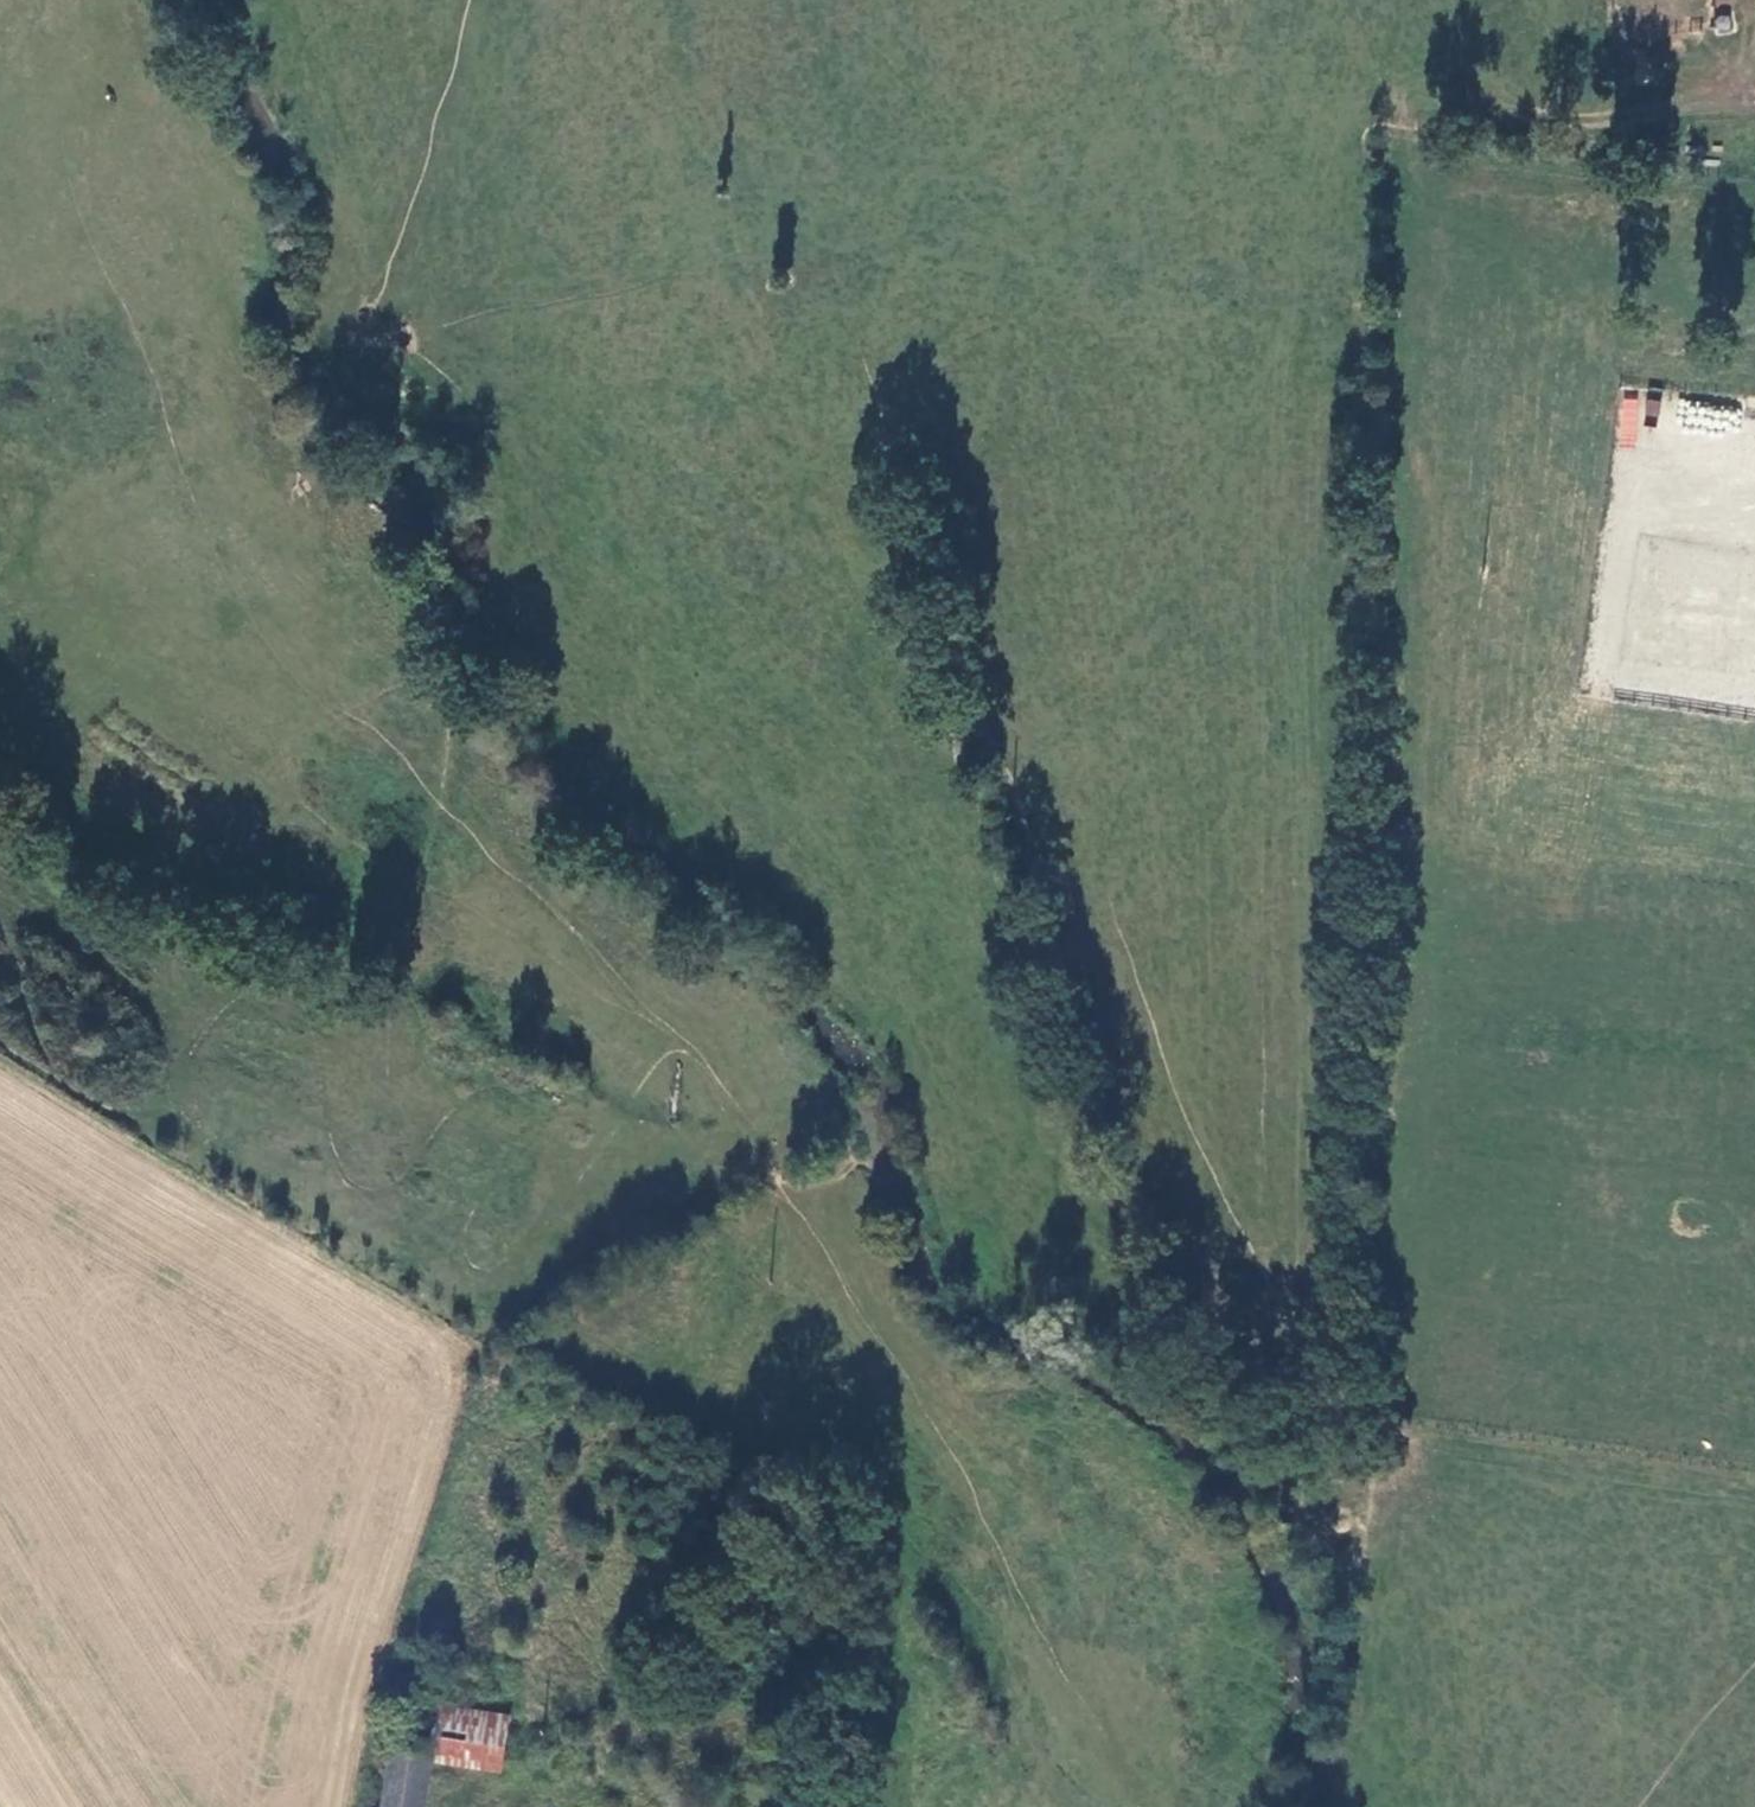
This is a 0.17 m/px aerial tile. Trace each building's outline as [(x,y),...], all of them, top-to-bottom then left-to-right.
[(1730,13),(1711,17),(1715,35),(1734,31),(1730,13)] [(1645,396),(1643,424),(1657,426),(1659,398),(1645,396)] [(1618,398),(1616,445),(1637,446),(1639,399),(1618,398)] [(507,1772),(515,1722),(445,1711),(437,1761),(507,1772)]
